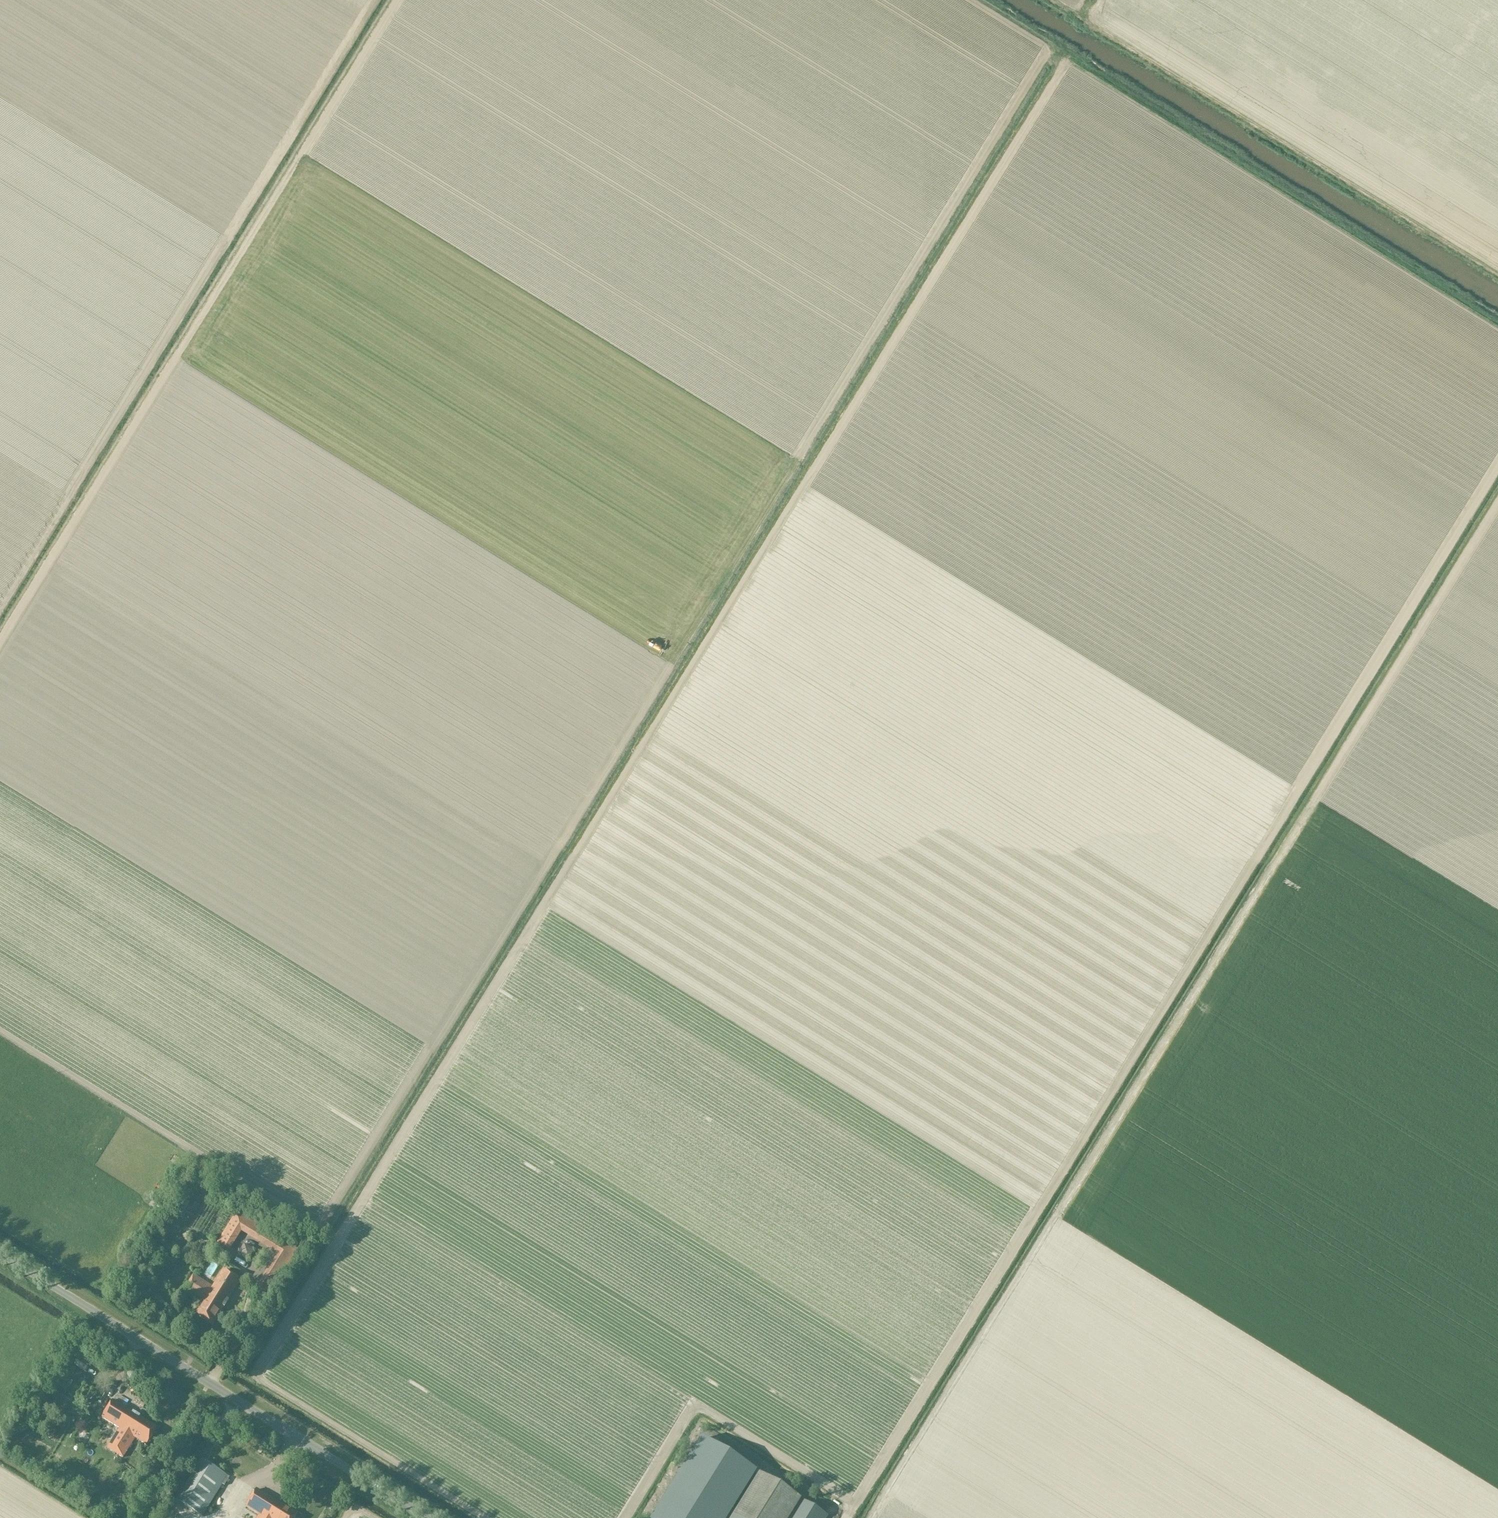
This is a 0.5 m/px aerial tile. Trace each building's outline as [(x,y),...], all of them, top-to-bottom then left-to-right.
[(225,1246),(238,1225),(231,1221),(218,1242),(225,1246)] [(247,1228),(245,1233),(254,1237),(256,1232),(247,1228)] [(248,1262),(254,1252),(243,1245),(237,1256),(248,1262)] [(211,1254),(205,1263),(203,1262),(197,1272),(203,1276),(216,1258),(211,1254)] [(213,1325),(240,1281),(223,1271),(212,1288),(193,1276),(183,1291),(203,1304),(196,1315),(213,1325)] [(87,1405),(93,1394),(82,1388),(76,1399),(87,1405)] [(147,1446),(157,1429),(113,1402),(103,1419),(120,1429),(108,1449),(124,1458),(135,1439),(147,1446)] [(758,1476),(738,1510),(734,1508),(755,1474),(701,1440),(652,1517),(825,1517),(758,1476)] [(203,1462),(178,1503),(202,1517),(222,1485),(225,1487),(230,1479),(203,1462)] [(297,1515),(257,1490),(246,1507),(260,1516),(259,1517),(296,1517),(297,1515)]
